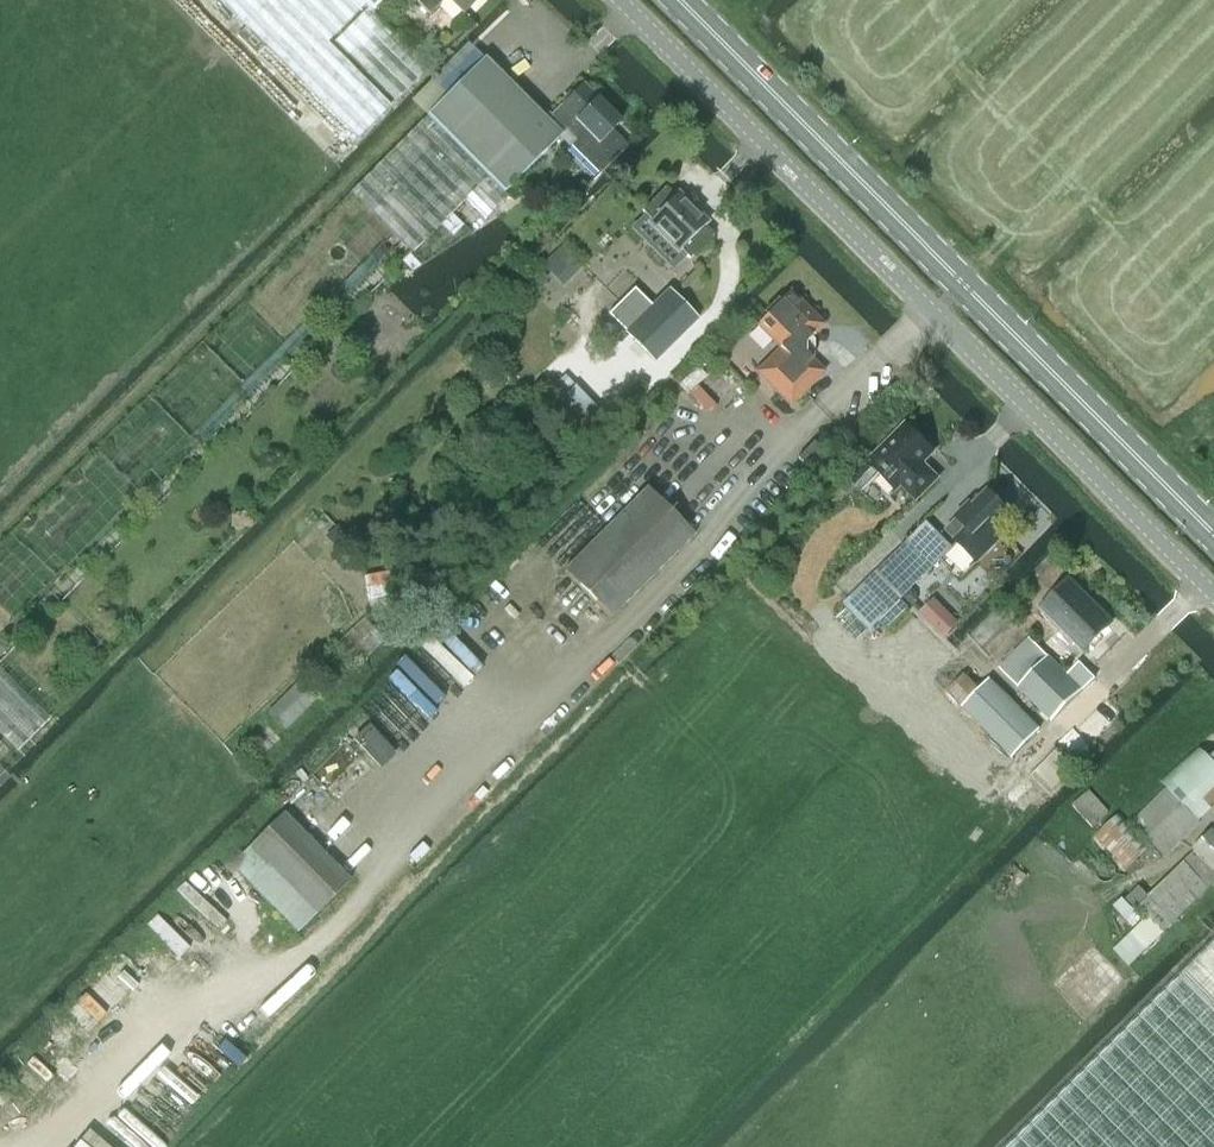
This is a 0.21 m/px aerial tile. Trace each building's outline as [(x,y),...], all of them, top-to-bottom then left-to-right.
[(233,14),(247,0),(219,0),(233,14)] [(233,14),(237,18),(357,139),(389,106),(327,43),(365,5),(359,0),(247,0),(233,14)] [(372,12),(384,0),(359,0),(372,12)] [(430,15),(445,0),(414,0),(430,15)] [(478,0),(448,0),(463,15),(478,0)] [(367,9),(335,41),(395,101),(426,69),(367,9)] [(484,58),(426,116),(503,192),(561,135),(484,58)] [(611,130),(619,121),(581,83),(549,115),(564,131),(573,140),(569,145),(598,174),(626,145),(611,130)] [(508,197),(503,192),(426,116),(353,189),(415,250),(451,214),(473,234),(508,197)] [(706,223),(677,193),(674,196),(665,186),(641,210),(650,220),(649,222),(677,251),(679,250),(688,259),(712,235),(703,225),(706,223)] [(633,289),(607,315),(624,332),(623,333),(654,363),(698,320),(668,289),(651,306),(633,289)] [(756,372),(789,405),(823,372),(803,352),(803,344),(823,324),(789,291),(756,325),(779,348),(756,372)] [(679,385),(688,394),(706,376),(697,367),(679,385)] [(553,405),(585,440),(607,420),(574,385),(553,405)] [(938,479),(923,463),(934,452),(905,423),(866,461),(895,491),(901,485),(916,500),(938,479)] [(564,571),(610,619),(694,535),(647,488),(564,571)] [(1006,536),(998,528),(1011,515),(988,492),(973,506),(970,503),(955,519),(965,529),(953,541),(957,545),(978,565),(1006,536)] [(930,566),(932,568),(952,549),(927,522),(907,541),(877,570),(898,590),(914,574),(917,578),(930,566)] [(351,547),(332,526),(320,536),(339,557),(351,547)] [(393,571),(361,576),(368,620),(400,615),(393,571)] [(1083,652),(1112,623),(1069,579),(1041,609),(1083,652)] [(919,613),(944,638),(959,624),(934,599),(919,613)] [(330,650),(352,672),(384,640),(362,618),(330,650)] [(999,669),(1052,722),(1095,679),(1079,663),(1067,676),(1030,639),(999,669)] [(16,750),(49,718),(0,669),(0,734),(16,750)] [(947,692),(962,707),(980,689),(964,674),(947,692)] [(962,707),(1013,757),(1040,730),(989,680),(962,707)] [(267,711),(285,730),(315,701),(297,683),(267,711)] [(1168,788),(1199,820),(1213,805),(1213,763),(1198,746),(1161,781),(1168,788)] [(1057,749),(1031,775),(1050,794),(1076,768),(1057,749)] [(1188,834),(1187,832),(1199,820),(1168,788),(1133,823),(1166,856),(1188,834)] [(1072,805),(1092,827),(1109,813),(1089,790),(1072,805)] [(315,913),(316,915),(350,881),(283,814),(250,847),(251,848),(231,867),(295,932),(315,913)] [(1094,838),(1126,872),(1151,849),(1119,815),(1094,838)] [(1213,883),(1213,831),(1213,830),(1193,849),(1195,851),(1147,897),(1138,906),(1149,917),(1163,932),(1213,883)] [(1134,910),(1138,906),(1147,897),(1138,887),(1125,900),(1134,910)] [(1113,951),(1128,966),(1163,932),(1149,917),(1113,951)] [(1189,972),(1213,997),(1213,947),(1189,972)] [(1012,1146),(1213,1146),(1213,997),(1189,972),(1012,1146)]
